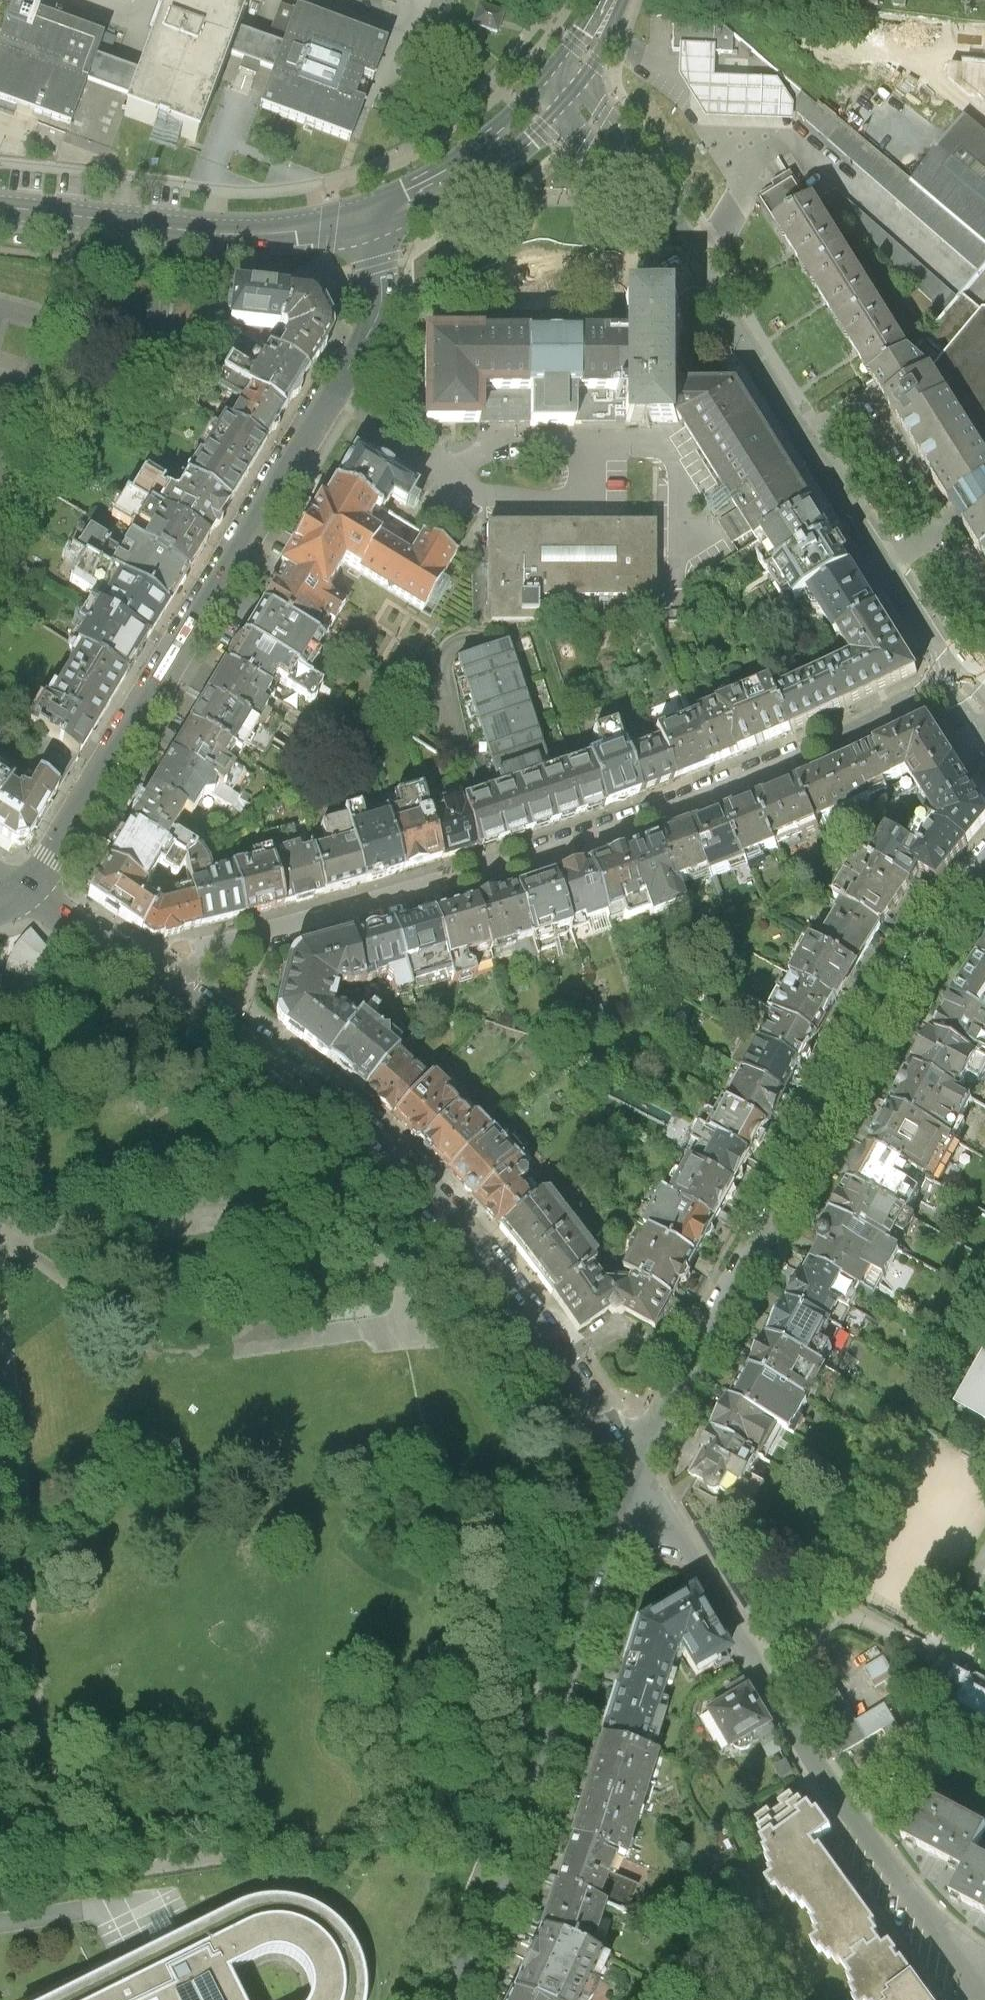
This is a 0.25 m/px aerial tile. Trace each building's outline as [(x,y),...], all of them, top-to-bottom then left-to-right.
[(0,36),(0,101),(70,127),(87,84),(130,100),(123,118),(154,130),(180,139),(186,142),(196,145),(229,56),(250,64),(273,73),(261,104),(259,109),(349,143),(362,106),(353,103),(361,79),(371,83),(385,45),(295,12),(281,49),(238,33),(251,0),(167,0),(140,71),(97,55),(104,37),(13,3),(0,36)] [(504,14),(478,5),(471,25),(497,34),(501,25),(504,14)] [(673,51),(732,53),(733,35),(722,26),(674,24),(673,51)] [(714,48),(680,46),(679,72),(679,77),(705,119),(746,120),(795,122),(795,105),(779,80),(713,77),(714,48)] [(937,80),(984,114),(984,67),(936,62),(937,80)] [(802,92),(790,107),(980,273),(984,268),(984,245),(911,183),(840,123),(802,92)] [(911,183),(984,245),(984,135),(965,118),(949,137),(911,183)] [(776,190),(761,200),(778,227),(810,206),(789,174),(773,185),(776,190)] [(824,197),(836,213),(945,315),(958,300),(835,190),(824,197)] [(814,204),(810,206),(778,227),(795,255),(828,307),(858,356),(873,379),(909,356),(814,204)] [(287,293),(232,286),(228,324),(281,330),(287,293)] [(309,297),(287,293),(281,330),(286,333),(287,338),(277,356),(307,373),(329,334),(328,327),(317,303),(309,297)] [(436,420),(490,420),(490,384),(539,383),(539,420),(585,420),(583,381),(629,380),(631,419),(657,419),(686,419),(690,419),(759,541),(813,508),(739,384),(683,385),(681,294),(621,293),(621,331),(548,330),(435,330),(436,420)] [(974,304),(962,295),(958,300),(945,315),(912,355),(909,356),(932,375),(984,314),(974,304)] [(984,314),(932,375),(909,356),(873,379),(887,401),(947,503),(950,508),(953,507),(955,508),(961,518),(967,527),(967,529),(966,532),(984,562),(984,314)] [(307,373),(277,356),(271,352),(249,388),(253,391),(285,410),(307,373)] [(263,446),(285,410),(253,391),(231,427),(263,446)] [(264,447),(263,446),(231,427),(224,422),(189,480),(230,504),(264,447)] [(416,488),(355,450),(335,483),(376,508),(382,511),(391,497),(405,505),(416,488)] [(146,471),(131,497),(207,542),(230,504),(189,480),(179,498),(161,488),(165,482),(146,471)] [(284,573),(261,605),(321,642),(323,642),(345,605),(326,593),(343,563),(422,611),(455,556),(422,535),(409,555),(364,528),(376,508),(335,483),(323,503),(319,501),(315,509),(285,559),(279,569),(284,573)] [(187,575),(207,542),(131,497),(126,494),(111,518),(129,528),(131,524),(149,534),(141,547),(187,575)] [(768,575),(770,574),(831,537),(821,522),(813,508),(759,541),(750,547),(768,575)] [(628,527),(487,527),(487,563),(471,563),(471,565),(472,566),(473,624),(539,624),(539,600),(653,600),(652,526),(628,527)] [(167,608),(187,575),(141,547),(131,541),(125,551),(90,530),(75,554),(83,558),(167,608)] [(790,591),(797,603),(810,594),(851,568),(841,552),(831,537),(770,574),(783,595),(790,591)] [(147,642),(167,608),(83,558),(67,584),(102,605),(98,613),(147,642)] [(810,594),(836,637),(840,635),(878,611),(863,587),(851,568),(810,594)] [(251,622),(242,637),(302,673),(321,642),(261,605),(251,622)] [(778,695),(792,732),(917,674),(902,651),(878,611),(840,635),(857,661),(848,667),(847,664),(778,695)] [(124,681),(147,642),(98,613),(75,651),(79,654),(124,681)] [(240,642),(224,667),(266,692),(275,677),(308,697),(308,703),(314,702),(316,697),(317,691),(326,696),(330,690),(302,673),(242,637),(240,642)] [(462,803),(476,847),(484,844),(605,804),(590,760),(539,777),(534,763),(544,760),(505,646),(458,662),(496,776),(490,779),(492,785),(494,792),(470,800),(462,803)] [(79,654),(64,680),(108,707),(124,681),(79,654)] [(209,692),(207,697),(273,737),(282,722),(264,711),(265,710),(260,707),(268,693),(266,692),(224,667),(220,674),(209,692)] [(93,733),(108,707),(64,680),(48,706),(93,733)] [(721,705),(740,754),(771,741),(792,732),(778,695),(775,687),(748,698),(747,695),(721,705)] [(204,700),(189,725),(229,749),(239,755),(248,741),(264,751),(273,737),(207,697),(204,700)] [(76,760),(93,733),(48,706),(43,703),(27,731),(76,760)] [(688,718),(706,767),(737,755),(740,754),(721,705),(688,718)] [(655,731),(672,780),(677,778),(702,769),(706,767),(688,718),(655,731)] [(912,773),(918,784),(958,765),(928,719),(868,748),(885,787),(912,773)] [(590,760),(605,804),(634,794),(639,792),(627,759),(614,724),(593,732),(601,756),(590,760)] [(174,751),(171,756),(239,797),(240,797),(253,776),(235,766),(232,767),(221,761),(229,749),(189,725),(174,751)] [(627,759),(639,792),(646,790),(672,780),(655,731),(642,735),(646,746),(633,751),(634,756),(627,759)] [(885,787),(868,748),(805,776),(826,824),(889,797),(885,787)] [(239,797),(171,756),(166,765),(161,767),(156,776),(157,780),(154,784),(151,790),(184,811),(190,814),(201,795),(210,794),(232,808),(239,797)] [(958,765),(918,784),(941,825),(971,845),(984,827),(984,809),(978,798),(963,773),(958,765)] [(0,769),(0,803),(10,787),(15,779),(0,769)] [(10,787),(0,803),(0,833),(16,843),(29,840),(62,789),(59,787),(42,776),(31,793),(23,788),(20,793),(10,787)] [(759,794),(779,851),(828,833),(827,832),(826,824),(805,776),(759,794)] [(397,809),(387,812),(404,870),(435,859),(442,858),(427,811),(421,788),(394,796),(397,809)] [(133,819),(130,824),(184,857),(197,849),(175,835),(174,836),(170,834),(184,811),(151,790),(143,802),(140,799),(132,813),(135,815),(133,819)] [(442,807),(427,811),(442,858),(456,853),(476,847),(462,803),(459,792),(440,797),(442,807)] [(759,794),(728,805),(749,863),(779,851),(759,794)] [(728,805),(693,817),(713,875),(749,863),(728,805)] [(359,806),(344,811),(346,817),(366,880),(400,871),(404,870),(387,812),(385,810),(380,812),(381,816),(368,820),(362,816),(359,806)] [(313,849),(324,891),(362,881),(366,880),(346,817),(321,824),(325,838),(331,840),(332,843),(313,849)] [(682,886),(713,875),(693,817),(665,829),(682,886)] [(127,828),(108,860),(145,882),(158,862),(176,872),(184,857),(130,824),(127,828)] [(264,832),(269,849),(284,902),(290,900),(324,891),(313,849),(312,848),(301,851),(293,824),(264,832)] [(971,845),(941,825),(923,852),(891,832),(872,861),(913,886),(920,873),(929,879),(938,884),(971,845)] [(665,829),(630,841),(655,919),(689,909),(682,886),(665,829)] [(630,841),(593,854),(615,922),(619,930),(655,919),(630,841)] [(197,849),(184,857),(192,886),(201,924),(208,922),(245,913),(232,867),(211,873),(208,861),(198,848),(197,849)] [(232,866),(232,867),(245,913),(251,911),(284,902),(269,849),(251,854),(253,861),(232,866)] [(593,854),(556,867),(577,933),(615,922),(593,854)] [(145,882),(108,860),(105,865),(88,893),(142,928),(157,901),(144,893),(143,889),(142,888),(145,882)] [(887,923),(913,886),(872,861),(845,906),(884,927),(887,923)] [(556,867),(517,881),(537,944),(577,933),(556,867)] [(517,881),(469,896),(486,958),(537,944),(517,881)] [(161,904),(157,901),(142,928),(153,935),(189,926),(201,924),(192,886),(173,891),(175,900),(161,904)] [(450,968),(486,958),(469,896),(433,908),(450,968)] [(822,946),(858,966),(879,933),(884,927),(845,906),(822,946)] [(433,908),(388,921),(402,975),(408,991),(453,979),(450,968),(433,908)] [(388,921),(353,930),(367,984),(402,975),(388,921)] [(19,965),(11,1005),(49,1012),(57,972),(51,971),(54,965),(58,959),(68,949),(44,922),(38,928),(32,935),(26,943),(22,953),(19,965)] [(353,930),(293,950),(284,983),(275,1014),(324,1063),(358,1019),(332,996),(335,987),(367,984),(353,930)] [(797,982),(833,998),(840,1001),(844,996),(860,967),(858,966),(822,946),(817,944),(797,982)] [(952,993),(984,1013),(984,954),(977,949),(952,993)] [(781,1013),(814,1033),(831,1004),(833,998),(797,982),(781,1013)] [(932,1026),(978,1052),(984,1041),(984,1013),(952,993),(932,1026)] [(781,1013),(766,1043),(810,1067),(823,1045),(814,1033),(781,1013)] [(358,1019),(324,1063),(332,1070),(364,1096),(399,1055),(402,1049),(360,1016),(358,1019)] [(932,1026),(912,1061),(958,1087),(978,1052),(932,1026)] [(800,1087),(810,1067),(766,1043),(748,1076),(793,1100),(800,1087)] [(399,1055),(364,1096),(380,1109),(389,1122),(430,1081),(399,1055)] [(912,1061),(890,1099),(948,1132),(970,1095),(958,1087),(912,1061)] [(430,1081),(389,1122),(399,1132),(436,1169),(445,1178),(472,1205),(498,1236),(549,1191),(433,1074),(430,1081)] [(734,1104),(777,1127),(781,1120),(793,1100),(748,1076),(734,1104)] [(890,1099),(865,1142),(925,1177),(950,1133),(948,1132),(890,1099)] [(777,1127),(734,1104),(718,1135),(760,1158),(775,1131),(777,1127)] [(693,1161),(743,1187),(756,1163),(760,1158),(718,1135),(709,1130),(693,1161)] [(865,1142),(847,1173),(908,1209),(926,1178),(925,1177),(865,1142)] [(743,1187),(693,1161),(674,1195),(725,1223),(727,1218),(743,1187)] [(828,1205),(839,1211),(889,1241),(908,1209),(847,1173),(828,1205)] [(549,1191),(498,1236),(520,1260),(539,1282),(550,1294),(593,1262),(601,1256),(548,1187),(549,1191)] [(654,1228),(706,1257),(721,1231),(725,1223),(674,1195),(671,1193),(650,1228),(654,1228)] [(839,1211),(811,1258),(863,1288),(872,1293),(899,1246),(889,1241),(839,1211)] [(654,1228),(630,1270),(682,1300),(685,1295),(706,1257),(654,1228)] [(811,1258),(788,1299),(829,1322),(838,1306),(849,1312),(863,1288),(811,1258)] [(593,1262),(550,1294),(588,1342),(616,1322),(623,1325),(632,1324),(662,1344),(682,1300),(630,1270),(632,1277),(603,1279),(593,1262)] [(788,1299),(768,1333),(820,1363),(840,1329),(829,1322),(788,1299)] [(768,1333),(750,1364),(802,1395),(820,1363),(768,1333)] [(953,1405),(984,1421),(984,1350),(982,1348),(953,1405)] [(750,1364),(730,1397),(775,1423),(788,1431),(807,1397),(802,1395),(750,1364)] [(730,1397),(711,1430),(756,1455),(775,1423),(730,1397)] [(711,1430),(686,1473),(736,1502),(761,1459),(756,1455),(711,1430)] [(729,1653),(689,1588),(658,1607),(628,1624),(616,1665),(664,1680),(673,1652),(691,1677),(729,1653)] [(876,1684),(894,1674),(884,1655),(865,1665),(876,1684)] [(856,1720),(818,1656),(788,1674),(837,1757),(883,1731),(888,1739),(902,1731),(886,1703),(856,1720)] [(616,1665),(594,1738),(649,1754),(660,1717),(654,1715),(664,1680),(616,1665)] [(957,1666),(941,1697),(984,1721),(984,1681),(957,1666)] [(750,1684),(708,1709),(731,1748),(773,1724),(750,1684)] [(770,1729),(757,1736),(769,1759),(782,1752),(770,1729)] [(594,1738),(583,1774),(645,1793),(656,1756),(649,1754),(594,1738)] [(781,1780),(794,1773),(787,1760),(774,1767),(781,1780)] [(583,1774),(560,1842),(612,1861),(620,1863),(645,1793),(583,1774)] [(972,1852),(984,1828),(984,1827),(924,1795),(902,1838),(933,1854),(963,1870),(972,1852)] [(832,1831),(818,1812),(815,1816),(810,1808),(807,1811),(800,1801),(797,1804),(791,1796),(781,1803),(784,1807),(772,1816),(769,1811),(757,1819),(763,1827),(759,1829),(765,1838),(763,1840),(769,1848),(766,1850),(772,1859),(769,1861),(776,1871),(775,1872),(778,1878),(771,1883),(774,1887),(777,1885),(783,1894),(786,1891),(793,1900),(796,1898),(802,1907),(806,1904),(818,1921),(813,1924),(819,1932),(815,1936),(819,1941),(813,1945),(820,1954),(823,1952),(828,1960),(832,1957),(837,1964),(841,1962),(846,1969),(878,1946),(872,1938),(876,1935),(871,1928),(875,1925),(847,1886),(822,1849),(816,1853),(811,1846),(832,1831)] [(560,1842),(545,1886),(597,1904),(612,1861),(560,1842)] [(972,1852),(963,1870),(950,1895),(980,1911),(984,1914),(984,1859),(972,1852)] [(545,1886),(530,1934),(588,1955),(605,1907),(597,1904),(545,1886)] [(254,1894),(165,1938),(95,1973),(41,1999),(253,1999),(236,1964),(272,1944),(288,1943),(304,1950),(315,1964),(319,1979),(317,1996),(313,1999),(371,1999),(371,1975),(362,1945),(348,1924),(327,1907),(293,1894),(274,1892),(254,1894)] [(518,1965),(588,1995),(601,1960),(588,1955),(530,1934),(518,1965)] [(878,1946),(846,1969),(853,1981),(850,1983),(855,1990),(853,1992),(859,1999),(929,1999),(924,1993),(902,1962),(897,1966),(891,1957),(895,1954),(890,1946),(882,1951),(878,1946)] [(518,1965),(504,1997),(510,1999),(586,1999),(588,1995),(518,1965)]
